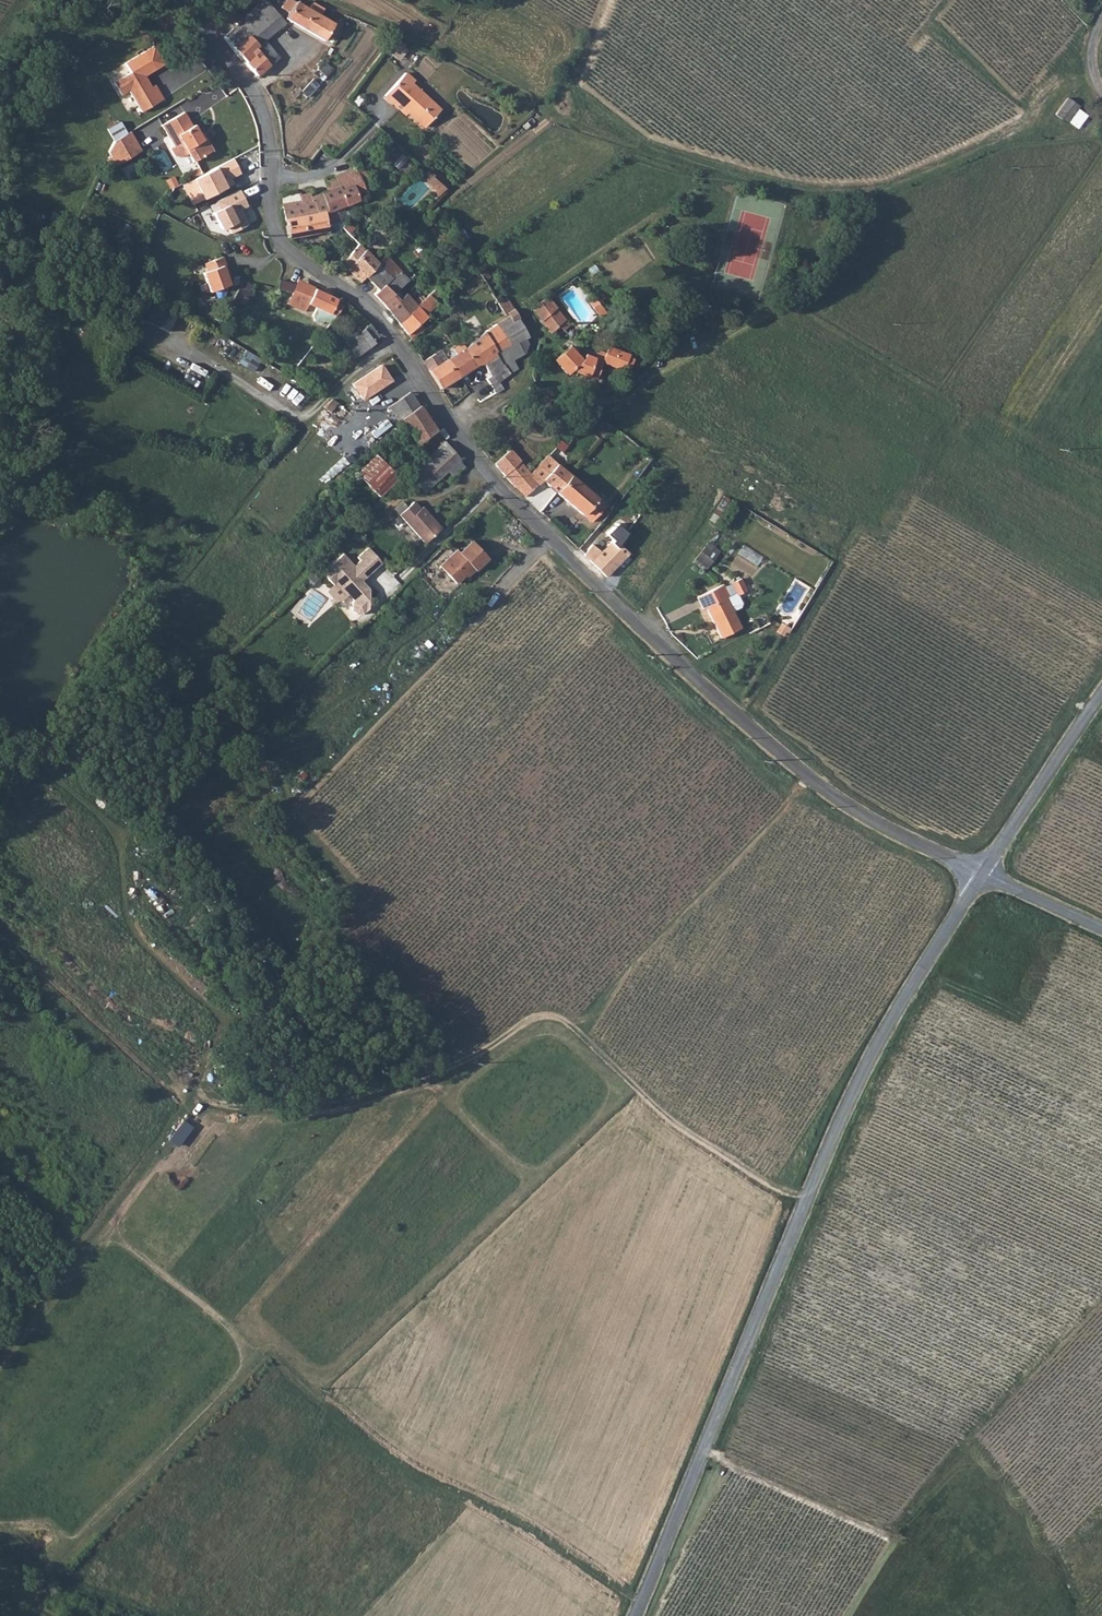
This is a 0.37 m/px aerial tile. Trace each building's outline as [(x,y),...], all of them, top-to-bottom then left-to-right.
[(264,42),(285,23),(265,0),(261,0),(248,12),(258,25),(251,32),(248,31),(245,34),(259,47),(264,42)] [(295,2),(285,18),(323,40),(327,33),(332,24),(333,23),(295,2)] [(244,63),(257,76),(270,65),(259,52),(256,49),(259,47),(245,34),(248,31),(251,32),(258,25),(248,12),(223,36),(245,61),(244,63)] [(338,28),(332,24),(327,33),(333,36),(338,28)] [(267,46),(259,52),(270,65),(278,58),(267,46)] [(125,91),(138,112),(160,100),(152,85),(148,87),(144,81),(142,82),(139,78),(152,70),(142,52),(122,63),(127,72),(110,82),(118,95),(125,91)] [(328,68),(323,62),(317,69),(322,74),(328,68)] [(411,84),(414,81),(404,73),(383,96),(392,104),(395,101),(425,128),(441,110),(411,84)] [(1076,103),(1065,96),(1053,112),(1064,120),(1076,103)] [(178,144),(190,163),(211,151),(203,139),(201,141),(198,135),(192,126),(190,127),(181,113),(158,126),(171,147),(178,144)] [(118,121),(105,127),(110,136),(123,130),(118,121)] [(132,142),(126,132),(109,141),(116,152),(132,142)] [(137,151),(132,142),(116,152),(109,141),(105,150),(113,164),(137,151)] [(321,147),(312,156),(322,166),(332,157),(321,147)] [(192,177),(202,198),(233,183),(230,178),(239,173),(233,158),(192,177)] [(334,176),(335,179),(338,186),(350,180),(347,172),(344,172),(334,176)] [(350,180),(338,186),(335,179),(326,182),(329,189),(319,193),(321,197),(311,198),(307,188),(297,190),(298,193),(300,200),(281,203),(284,218),(323,210),(326,224),(339,219),(335,208),(358,200),(355,192),(352,185),(350,180)] [(365,179),(355,184),(358,191),(364,188),(363,185),(367,184),(365,179)] [(230,234),(248,225),(241,209),(247,206),(239,189),(215,201),(218,207),(212,211),(220,230),(226,227),(230,234)] [(281,203),(300,200),(298,193),(281,196),(281,202),(281,203)] [(288,237),(327,229),(326,224),(323,210),(284,218),(288,237)] [(376,264),(375,263),(357,244),(346,257),(342,262),(340,265),(342,266),(339,271),(345,275),(348,268),(352,273),(351,273),(359,281),(364,276),(374,266),(376,264)] [(223,265),(221,257),(202,263),(205,271),(200,273),(207,291),(227,285),(220,266),(223,265)] [(382,303),(392,293),(384,285),(390,278),(376,264),(374,266),(380,272),(370,283),(376,290),(372,293),(382,303)] [(374,266),(364,276),(370,283),(380,272),(374,266)] [(238,279),(231,301),(243,305),(250,282),(238,279)] [(293,282),(279,279),(276,288),(292,291),(293,282)] [(292,291),(300,294),(303,283),(296,280),(292,291)] [(300,294),(292,291),(289,304),(305,310),(308,303),(315,306),(311,314),(313,319),(320,323),(322,320),(326,312),(329,313),(334,300),(335,297),(303,283),(300,294)] [(435,286),(416,304),(397,321),(406,333),(426,316),(425,314),(437,303),(434,298),(441,292),(435,286)] [(388,310),(397,321),(416,304),(405,292),(398,298),(388,310)] [(382,303),(388,310),(398,298),(392,293),(382,303)] [(518,316),(507,296),(498,301),(497,302),(504,314),(506,313),(507,316),(510,321),(516,318),(518,316)] [(569,323),(547,296),(531,308),(548,332),(559,323),(562,328),(569,323)] [(343,303),(334,300),(329,313),(326,312),(322,320),(328,323),(343,303)] [(141,320),(167,331),(174,314),(148,303),(141,320)] [(516,318),(510,321),(507,316),(495,322),(508,344),(493,352),(501,364),(502,363),(510,373),(518,367),(512,360),(521,354),(522,349),(517,340),(525,335),(525,333),(516,318)] [(343,340),(356,355),(373,342),(372,340),(378,335),(369,322),(362,330),(357,335),(353,332),(343,340)] [(455,353),(445,359),(458,376),(473,366),(483,362),(489,372),(501,364),(493,352),(508,344),(495,322),(483,330),(473,339),(464,346),(461,342),(452,348),(455,353)] [(596,378),(603,362),(601,361),(601,360),(584,352),(581,359),(569,346),(553,359),(566,373),(570,369),(596,378)] [(601,361),(603,362),(622,369),(625,364),(630,353),(608,346),(601,360),(601,361)] [(243,349),(236,363),(252,371),(259,358),(243,349)] [(428,369),(439,387),(458,376),(445,359),(428,369)] [(391,378),(380,363),(352,382),(363,398),(391,378)] [(496,382),(498,381),(510,373),(502,363),(501,364),(489,372),(491,374),(496,382)] [(496,382),(491,374),(486,377),(496,392),(503,388),(498,381),(496,382)] [(494,393),(485,377),(470,385),(478,401),(494,393)] [(398,419),(398,418),(417,404),(408,391),(388,407),(398,419)] [(547,405),(550,398),(544,395),(540,401),(547,405)] [(324,406),(329,410),(336,402),(332,397),(324,406)] [(426,417),(417,404),(398,418),(408,431),(426,417)] [(426,417),(408,431),(417,443),(434,429),(435,429),(426,417)] [(567,444),(566,443),(560,439),(558,442),(555,446),(562,451),(567,444)] [(459,458),(443,440),(407,475),(423,491),(447,470),(458,459),(459,458)] [(514,486),(518,483),(527,493),(542,480),(554,492),(581,513),(595,496),(578,480),(560,465),(556,463),(547,454),(529,471),(520,460),(521,459),(510,448),(494,463),(514,486)] [(453,476),(464,466),(458,459),(447,470),(453,476)] [(363,481),(377,496),(396,476),(383,462),(363,481)] [(514,486),(523,496),(527,493),(518,483),(514,486)] [(590,520),(605,503),(595,496),(581,513),(590,520)] [(410,502),(396,516),(424,544),(438,529),(431,522),(432,520),(420,507),(418,509),(410,502)] [(432,520),(431,522),(438,529),(440,527),(432,520)] [(474,569),(487,558),(472,540),(460,550),(457,547),(439,563),(455,582),(472,567),(474,569)] [(693,559),(706,569),(720,550),(706,540),(693,559)] [(590,560),(605,575),(625,555),(609,541),(590,560)] [(381,561),(366,546),(356,556),(358,559),(352,565),(341,553),(321,572),(332,584),(326,590),(337,602),(347,593),(353,600),(351,601),(351,608),(356,613),(362,613),(368,608),(368,588),(362,588),(358,583),(361,580),(381,561)] [(745,587),(739,575),(695,596),(701,608),(705,606),(720,637),(740,627),(731,609),(738,605),(739,599),(736,591),(745,587)]
